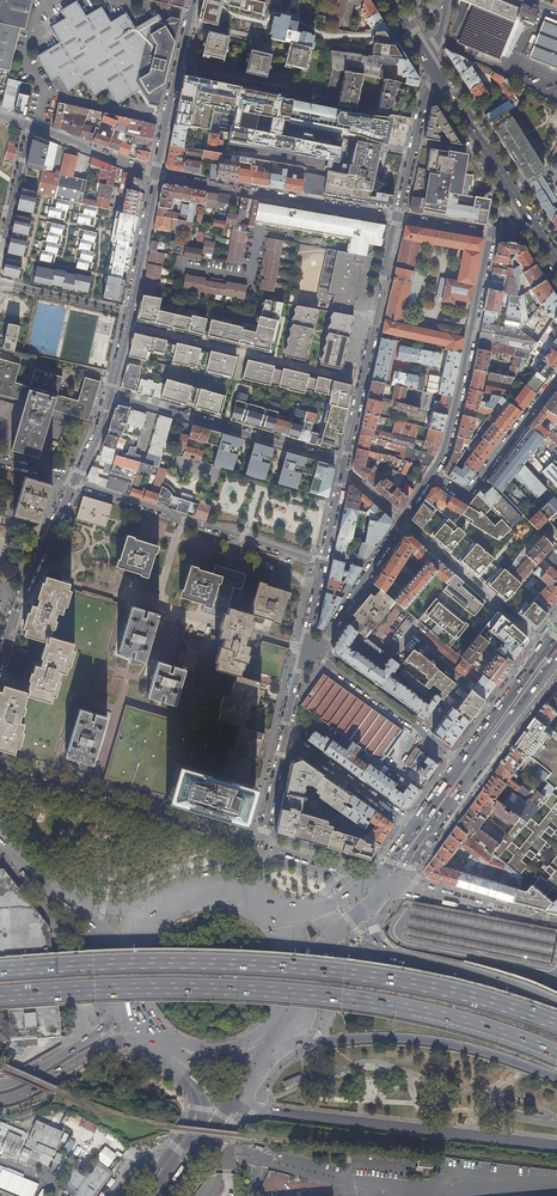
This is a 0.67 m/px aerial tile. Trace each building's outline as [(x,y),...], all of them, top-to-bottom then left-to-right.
[(20,29),(26,30),(33,0),(0,0),(0,22),(20,29)] [(254,0),(203,0),(198,21),(217,26),(223,0),(229,2),(228,5),(263,14),(265,3),(254,0)] [(360,15),(361,13),(364,0),(336,0),(335,2),(340,4),(335,22),(335,21),(335,22),(335,23),(335,22),(347,25),(347,26),(348,26),(348,25),(354,3),(357,4),(355,9),(357,9),(356,14),(360,15)] [(390,32),(370,0),(364,0),(361,13),(372,30),(374,33),(390,32)] [(459,42),(474,49),(499,59),(500,55),(512,28),(520,8),(501,0),(463,0),(474,5),(459,42)] [(161,99),(180,22),(179,19),(172,18),(164,22),(159,15),(136,29),(127,13),(111,23),(102,8),(86,17),(77,1),(61,10),(65,18),(50,28),(59,43),(36,57),(50,80),(58,75),(67,91),(82,82),(92,97),(107,88),(117,103),(140,90),(149,104),(158,106),(159,106),(161,99)] [(539,11),(522,4),(521,8),(517,18),(523,20),(524,18),(528,19),(527,22),(533,25),(538,15),(539,11)] [(545,17),(529,58),(556,69),(556,22),(545,17)] [(273,33),(271,39),(272,40),(290,44),(310,49),(312,49),(314,37),(310,36),(311,35),(299,32),(298,38),(290,36),(293,25),(288,24),(289,22),(278,19),(277,23),(273,22),(270,32),(273,33)] [(10,71),(20,29),(0,22),(0,69),(1,69),(10,71)] [(408,61),(390,32),(372,33),(371,37),(370,37),(370,44),(371,44),(370,56),(397,59),(408,61)] [(208,35),(203,56),(224,60),(229,39),(208,35)] [(310,49),(290,44),(288,48),(284,65),(305,70),(310,49)] [(459,74),(477,102),(489,95),(471,67),(475,64),(445,49),(446,53),(450,60),(459,74)] [(331,53),(333,69),(346,72),(363,75),(376,78),(384,80),(390,81),(393,65),(396,66),(396,65),(397,59),(370,56),(330,51),(331,53)] [(247,67),(245,73),(266,78),(271,57),(250,52),(247,67)] [(408,61),(397,59),(396,65),(402,74),(402,75),(403,77),(405,77),(406,79),(405,84),(418,87),(420,79),(408,61)] [(456,75),(459,74),(450,60),(448,62),(456,75)] [(500,87),(510,81),(506,79),(505,80),(504,81),(503,78),(484,68),(481,72),(489,84),(493,80),(500,87)] [(8,78),(10,71),(1,69),(0,74),(0,85),(6,87),(8,78)] [(328,96),(281,87),(280,88),(294,91),(294,93),(331,100),(333,87),(333,72),(328,96)] [(346,72),(338,107),(356,110),(363,75),(346,72)] [(223,82),(224,74),(211,73),(211,75),(205,75),(205,81),(223,82)] [(14,110),(21,82),(21,81),(8,78),(6,87),(2,105),(14,110)] [(281,97),(185,78),(176,123),(220,131),(231,132),(229,145),(233,145),(306,157),(318,160),(326,161),(325,166),(332,168),(333,162),(340,164),(343,147),(282,135),(284,127),(275,126),(279,104),(281,97)] [(384,80),(377,113),(391,115),(398,82),(390,81),(384,80)] [(485,115),(490,123),(506,112),(516,106),(518,104),(514,98),(515,97),(515,95),(516,94),(519,97),(524,88),(510,81),(500,87),(500,88),(509,101),(485,115)] [(88,116),(90,110),(59,103),(53,127),(60,130),(64,112),(76,114),(76,113),(88,116)] [(384,142),(388,120),(376,118),(373,118),(368,118),(365,117),(356,116),(350,117),(350,119),(329,115),(330,110),(299,105),(291,106),(279,104),(275,126),(284,127),(361,142),(369,144),(378,145),(379,142),(384,142)] [(431,108),(425,139),(438,141),(439,136),(437,136),(437,134),(439,134),(439,133),(443,131),(450,143),(461,145),(438,108),(437,107),(436,106),(432,107),(431,108)] [(105,113),(90,110),(88,116),(85,123),(89,124),(91,119),(89,118),(89,116),(94,117),(93,119),(96,119),(96,118),(100,119),(99,122),(98,121),(97,121),(95,129),(94,129),(93,131),(92,131),(90,130),(92,126),(85,124),(80,137),(93,142),(97,133),(98,130),(101,123),(102,122),(105,113)] [(85,123),(88,116),(76,113),(76,114),(64,112),(60,130),(80,137),(85,124),(85,123)] [(506,112),(490,123),(492,127),(502,142),(503,142),(506,146),(505,147),(519,169),(520,169),(523,173),(522,174),(524,177),(541,167),(506,112)] [(111,115),(105,113),(102,122),(114,126),(111,133),(110,133),(108,138),(106,137),(106,135),(106,134),(106,133),(105,132),(104,132),(102,132),(102,133),(101,135),(97,133),(93,142),(107,148),(119,117),(113,115),(112,119),(110,118),(111,115)] [(132,119),(119,117),(107,148),(119,152),(123,142),(126,134),(132,119)] [(153,140),(156,125),(132,119),(126,134),(135,136),(153,140)] [(187,127),(174,125),(170,145),(184,148),(187,127)] [(209,134),(207,147),(217,149),(218,144),(223,145),(223,140),(219,140),(220,136),(209,134)] [(149,160),(153,140),(135,136),(132,143),(144,146),(143,151),(138,150),(137,150),(136,159),(145,162),(149,160)] [(50,141),(44,166),(52,168),(57,146),(52,145),(53,142),(50,141)] [(119,152),(128,156),(132,146),(123,142),(119,152)] [(371,192),(380,146),(378,145),(369,144),(361,142),(357,142),(352,165),(350,165),(348,175),(364,178),(362,190),(371,192)] [(9,163),(15,164),(18,148),(14,147),(15,144),(9,143),(4,162),(9,163)] [(184,148),(170,145),(166,166),(169,170),(182,172),(184,162),(181,161),(182,160),(182,159),(182,158),(181,157),(180,157),(179,157),(179,156),(178,155),(178,154),(181,154),(181,155),(186,156),(186,155),(187,148),(184,148)] [(187,148),(186,155),(202,158),(204,150),(187,148)] [(423,211),(432,212),(444,215),(448,192),(468,196),(471,181),(473,181),(474,176),(463,174),(467,155),(431,149),(427,170),(419,168),(415,186),(413,197),(412,197),(410,208),(412,212),(423,214),(423,211)] [(202,161),(199,175),(207,176),(209,162),(206,162),(207,158),(220,160),(220,159),(221,153),(204,150),(202,158),(202,161)] [(65,154),(60,175),(72,177),(73,174),(77,156),(65,154)] [(241,157),(238,156),(237,162),(231,161),(231,165),(223,163),(224,160),(220,159),(220,160),(219,165),(217,178),(236,181),(239,165),(240,162),(241,157)] [(254,166),(255,159),(241,157),(240,162),(250,164),(250,168),(251,170),(247,170),(247,168),(245,168),(245,166),(239,165),(236,181),(251,184),(254,166)] [(105,185),(107,178),(108,172),(110,164),(92,158),(90,165),(100,169),(98,177),(99,177),(98,183),(105,185)] [(184,162),(182,172),(199,175),(202,161),(200,160),(199,162),(187,160),(186,162),(184,162)] [(273,162),(267,161),(265,169),(268,169),(267,173),(264,172),(264,170),(263,167),(261,167),(261,165),(259,165),(258,172),(257,171),(257,166),(254,166),(251,184),(269,187),(271,174),(271,171),(273,162)] [(105,185),(113,187),(116,187),(116,185),(113,185),(117,167),(110,164),(108,172),(107,178),(105,185)] [(209,177),(217,178),(219,165),(212,164),(209,177)] [(271,174),(269,187),(284,190),(286,178),(286,175),(287,170),(288,165),(284,164),(282,174),(282,175),(271,174)] [(541,167),(524,177),(525,178),(529,184),(534,181),(543,175),(545,174),(543,170),(541,167)] [(38,192),(38,194),(82,204),(83,199),(87,181),(72,177),(60,175),(51,173),(43,171),(38,192)] [(371,192),(362,190),(364,178),(348,175),(328,172),(324,194),(359,200),(369,202),(369,204),(388,208),(392,205),(394,196),(371,192)] [(134,177),(135,175),(123,173),(121,183),(133,186),(134,177)] [(301,193),(304,176),(300,176),(299,180),(297,179),(297,178),(296,177),(296,175),(293,175),(292,179),(286,178),(284,190),(301,193)] [(534,181),(537,181),(541,179),(546,187),(549,185),(543,175),(534,181)] [(132,191),(140,193),(142,182),(141,180),(134,177),(133,186),(132,187),(135,188),(134,189),(133,189),(132,191)] [(541,179),(537,181),(542,190),(546,187),(541,179)] [(556,213),(556,211),(556,210),(555,209),(554,207),(553,208),(552,205),(542,190),(537,181),(534,181),(529,184),(553,223),(556,213)] [(95,202),(94,207),(101,208),(112,211),(113,207),(109,206),(113,187),(105,185),(98,183),(97,188),(99,188),(96,202),(95,202)] [(157,215),(171,218),(173,219),(187,221),(190,205),(183,204),(181,214),(177,214),(176,213),(167,211),(168,209),(171,210),(172,209),(173,204),(175,202),(179,202),(180,200),(190,202),(192,189),(166,184),(162,187),(157,215)] [(552,205),(556,202),(556,197),(549,185),(546,187),(542,190),(552,205)] [(38,194),(38,192),(22,188),(19,204),(35,207),(38,194)] [(207,191),(192,189),(190,202),(190,205),(187,221),(193,223),(196,203),(205,205),(207,193),(207,191)] [(135,216),(138,216),(143,193),(140,193),(132,191),(127,190),(123,207),(119,206),(118,208),(117,212),(135,216)] [(216,209),(216,207),(219,193),(214,192),(213,194),(212,194),(207,193),(205,205),(204,207),(216,209)] [(484,198),(468,196),(448,192),(444,215),(476,220),(476,223),(486,225),(491,199),(484,198)] [(219,193),(216,207),(225,208),(225,204),(229,204),(231,195),(219,193)] [(245,219),(249,198),(242,197),(238,215),(238,218),(245,219)] [(52,207),(69,211),(70,211),(72,202),(55,198),(52,207)] [(253,233),(254,229),(255,225),(255,222),(258,205),(259,200),(253,199),(252,202),(254,202),(250,226),(241,224),(242,220),(238,219),(236,230),(246,232),(253,233)] [(80,213),(81,214),(99,217),(101,208),(94,207),(82,204),(80,213)] [(258,205),(255,222),(267,224),(270,207),(258,205)] [(274,206),(270,225),(284,227),(288,208),(274,206)] [(69,211),(52,207),(51,207),(49,216),(67,220),(69,211)] [(201,225),(201,224),(203,218),(204,208),(198,207),(197,210),(198,211),(196,224),(201,225)] [(288,208),(284,227),(285,227),(285,226),(294,227),(297,211),(290,210),(288,208)] [(24,257),(34,214),(18,210),(8,254),(24,257)] [(297,211),(294,227),(293,229),(302,230),(306,211),(298,210),(297,211)] [(309,212),(306,211),(302,230),(320,233),(323,216),(309,214),(309,212)] [(117,212),(116,212),(111,238),(112,246),(106,275),(110,276),(126,280),(134,241),(132,231),(135,216),(117,212)] [(233,230),(236,230),(238,219),(238,218),(238,215),(228,213),(226,222),(226,224),(234,225),(233,230)] [(100,218),(99,217),(81,214),(79,223),(98,227),(100,218)] [(157,215),(154,229),(169,232),(171,218),(157,215)] [(329,217),(323,216),(320,233),(352,239),(351,237),(358,238),(357,240),(355,239),(353,251),(366,253),(368,245),(367,244),(369,242),(379,244),(381,243),(383,228),(382,226),(363,223),(361,221),(331,216),(329,217)] [(178,230),(185,231),(187,221),(173,219),(171,228),(178,230)] [(225,228),(226,224),(226,222),(214,220),(213,226),(225,228)] [(46,232),(47,232),(65,236),(67,227),(48,223),(46,232)] [(386,339),(395,341),(400,342),(401,337),(445,346),(445,350),(448,350),(462,353),(465,338),(403,324),(415,271),(421,243),(464,250),(458,282),(447,279),(447,280),(441,278),(437,300),(443,301),(442,302),(443,302),(454,304),(455,300),(471,303),(475,286),(484,240),(406,226),(397,267),(383,333),(388,334),(386,339)] [(75,238),(76,239),(94,243),(96,233),(77,229),(75,238)] [(246,242),(247,238),(245,237),(245,236),(246,236),(246,232),(236,230),(233,230),(231,240),(246,242)] [(47,232),(45,242),(63,246),(64,246),(66,236),(65,236),(47,232)] [(284,241),(268,238),(267,243),(269,243),(269,244),(268,244),(268,248),(283,251),(285,241),(284,241)] [(95,243),(94,243),(76,239),(74,248),(92,252),(93,252),(95,243)] [(205,240),(203,247),(202,255),(206,256),(207,255),(208,255),(208,257),(212,258),(215,242),(205,240)] [(245,247),(246,242),(231,240),(229,250),(243,253),(244,248),(243,248),(244,247),(245,247)] [(42,251),(43,251),(61,255),(63,246),(45,242),(44,241),(42,251)] [(150,251),(151,251),(156,252),(157,248),(164,249),(165,243),(158,242),(152,241),(150,251)] [(514,255),(514,258),(515,257),(527,250),(525,247),(501,242),(498,244),(496,255),(509,258),(510,254),(514,255)] [(183,257),(200,260),(201,256),(202,250),(170,244),(169,249),(184,252),(183,257)] [(90,262),(92,252),(74,248),(73,248),(71,257),(72,258),(90,262)] [(283,251),(268,248),(267,253),(267,254),(265,254),(265,259),(281,262),(283,251)] [(338,251),(327,249),(320,281),(331,283),(338,251)] [(242,257),(243,253),(229,250),(227,261),(242,263),(243,259),(242,258),(242,257)] [(518,267),(514,270),(515,278),(515,279),(521,275),(523,274),(536,265),(527,250),(515,257),(522,269),(520,270),(518,267)] [(62,255),(61,255),(43,251),(41,261),(60,265),(62,255)] [(149,257),(148,261),(163,264),(165,254),(156,252),(151,251),(150,256),(151,256),(150,257),(149,257)] [(338,251),(331,283),(328,295),(335,296),(334,304),(332,311),(353,315),(355,305),(358,306),(359,301),(356,300),(364,263),(356,261),(357,254),(353,254),(338,251)] [(366,256),(357,254),(356,261),(364,263),(366,256)] [(514,270),(513,259),(512,259),(509,258),(496,255),(495,262),(508,265),(507,268),(508,268),(507,271),(506,276),(507,276),(509,277),(515,278),(514,270)] [(91,262),(90,262),(72,258),(70,267),(89,271),(91,262)] [(23,262),(7,259),(3,276),(19,279),(23,262)] [(279,272),(281,262),(265,259),(264,263),(265,263),(265,265),(264,269),(263,269),(262,271),(279,274),(279,272)] [(162,266),(147,263),(147,268),(148,268),(148,269),(147,274),(160,276),(162,266)] [(536,265),(523,274),(530,285),(527,288),(529,291),(531,290),(546,280),(536,265)] [(57,271),(38,267),(34,283),(53,287),(54,286),(63,288),(63,289),(74,292),(75,291),(89,294),(93,278),(78,275),(78,276),(67,274),(67,272),(57,270),(57,271)] [(507,271),(493,268),(492,273),(506,276),(507,271)] [(277,282),(279,274),(262,271),(262,273),(264,274),(263,275),(262,279),(277,282)] [(506,283),(507,276),(506,276),(492,273),(491,280),(506,283)] [(185,275),(184,285),(194,287),(196,276),(191,275),(191,277),(190,276),(185,275)] [(126,280),(110,276),(104,302),(121,305),(126,280)] [(196,276),(194,287),(196,287),(204,289),(206,279),(202,278),(200,278),(201,276),(196,276)] [(515,279),(515,278),(509,277),(508,282),(511,283),(510,295),(511,295),(518,296),(515,279)] [(159,281),(145,278),(146,278),(146,280),(145,284),(158,286),(159,281)] [(204,289),(215,291),(217,279),(212,278),(212,280),(210,280),(210,279),(206,279),(204,289)] [(215,291),(225,292),(227,282),(222,281),(222,282),(221,282),(221,280),(217,279),(215,291)] [(276,292),(277,282),(262,279),(261,284),(262,284),(262,285),(260,285),(259,289),(276,292)] [(553,291),(546,280),(531,290),(541,306),(542,304),(553,291)] [(316,301),(334,304),(335,296),(328,295),(331,283),(320,281),(316,301)] [(225,292),(235,294),(237,282),(233,282),(232,284),(231,283),(227,282),(225,292)] [(235,294),(245,296),(247,286),(243,285),(241,285),(242,283),(237,282),(235,294)] [(156,297),(158,286),(145,284),(144,288),(144,290),(142,289),(141,295),(156,297)] [(489,290),(498,292),(499,286),(490,284),(489,290)] [(519,298),(518,296),(511,295),(508,312),(505,312),(505,311),(499,309),(502,297),(504,297),(505,297),(506,294),(498,292),(489,290),(485,310),(520,317),(520,311),(516,310),(517,308),(518,307),(518,305),(519,305),(518,298),(519,298)] [(553,291),(542,304),(545,307),(543,310),(543,311),(548,315),(554,319),(556,315),(556,298),(553,291)] [(524,294),(519,298),(518,298),(519,305),(520,311),(520,317),(521,317),(522,329),(524,326),(530,319),(527,318),(524,294)] [(141,295),(136,321),(203,337),(207,317),(159,308),(161,299),(156,297),(141,295)] [(287,304),(266,300),(262,317),(260,316),(257,331),(212,320),(208,338),(275,354),(287,304)] [(314,309),(298,306),(285,357),(305,361),(317,309),(314,309)] [(521,317),(520,317),(485,310),(483,323),(500,327),(514,330),(520,331),(522,329),(521,317)] [(353,316),(333,312),(331,326),(350,331),(353,316)] [(554,319),(548,315),(547,317),(546,316),(544,319),(543,318),(534,332),(542,337),(545,333),(554,319)] [(8,323),(3,348),(14,351),(20,326),(15,325),(8,323)] [(500,327),(483,323),(478,349),(491,352),(498,353),(501,354),(514,356),(527,359),(531,353),(538,343),(520,331),(514,330),(500,327)] [(331,326),(328,336),(348,341),(350,331),(331,326)] [(534,332),(524,326),(522,329),(520,331),(538,343),(539,341),(542,337),(534,332)] [(539,341),(549,348),(556,354),(556,337),(555,341),(545,333),(542,337),(539,341)] [(231,378),(237,357),(211,351),(210,354),(201,351),(201,349),(177,344),(176,346),(167,344),(167,342),(134,334),(131,347),(129,356),(148,361),(150,352),(156,354),(156,352),(176,357),(174,363),(190,367),(190,366),(208,370),(207,371),(231,378)] [(348,341),(328,336),(321,365),(341,370),(348,341)] [(381,338),(372,381),(385,384),(395,341),(386,339),(381,338)] [(538,343),(531,353),(539,359),(541,360),(542,361),(544,357),(544,355),(548,349),(549,348),(539,341),(538,343)] [(397,359),(418,363),(420,349),(400,345),(397,359)] [(542,361),(554,370),(556,366),(556,354),(549,348),(548,349),(550,350),(545,357),(544,357),(542,361)] [(420,349),(418,363),(438,367),(441,353),(420,349)] [(478,349),(474,370),(486,372),(487,366),(488,366),(489,364),(491,364),(491,362),(489,362),(491,352),(478,349)] [(462,353),(448,350),(441,383),(438,394),(442,395),(452,397),(456,378),(462,353)] [(539,359),(531,353),(527,359),(525,363),(531,368),(534,364),(530,361),(532,359),(537,363),(539,359)] [(512,365),(514,356),(501,354),(500,360),(499,362),(512,365)] [(509,376),(515,377),(518,372),(521,368),(525,363),(527,359),(514,356),(512,365),(509,376)] [(9,450),(27,390),(56,398),(53,410),(88,420),(99,382),(86,378),(78,401),(57,395),(62,377),(37,370),(31,387),(15,382),(19,365),(0,360),(0,396),(17,401),(16,404),(0,399),(0,442),(5,444),(3,448),(9,450)] [(330,405),(348,409),(353,385),(318,377),(317,379),(309,377),(309,375),(284,368),(283,371),(274,369),(275,366),(249,360),(243,379),(271,387),(271,386),(288,390),(288,392),(304,396),(306,392),(331,399),(330,405)] [(542,361),(541,360),(538,364),(537,366),(536,366),(533,369),(535,370),(536,369),(548,378),(549,377),(554,370),(542,361)] [(526,386),(536,394),(539,390),(540,389),(528,380),(531,375),(533,377),(543,385),(547,380),(535,370),(533,369),(531,368),(525,363),(521,368),(525,372),(523,376),(518,372),(515,377),(526,386)] [(141,366),(129,364),(127,371),(126,371),(122,383),(124,383),(122,387),(135,391),(141,372),(139,371),(141,366)] [(473,375),(469,389),(482,392),(486,372),(474,370),(473,375)] [(391,385),(395,385),(404,387),(406,373),(394,371),(391,385)] [(404,387),(407,388),(408,388),(409,386),(410,385),(412,386),(413,387),(412,389),(422,391),(423,391),(426,375),(420,374),(419,376),(406,373),(404,387)] [(511,384),(515,377),(509,376),(490,373),(488,380),(511,384)] [(431,376),(427,392),(433,393),(436,377),(431,376)] [(433,393),(436,393),(438,394),(441,383),(437,382),(439,377),(436,377),(433,393)] [(141,379),(137,393),(141,394),(141,393),(142,391),(144,392),(143,393),(149,395),(148,397),(153,398),(153,396),(154,395),(155,395),(155,397),(161,399),(165,384),(160,382),(159,384),(153,382),(154,381),(148,379),(148,381),(141,379)] [(161,399),(161,400),(220,417),(226,397),(167,379),(165,384),(161,399)] [(372,381),(368,398),(382,402),(391,404),(392,401),(404,404),(407,388),(404,387),(395,385),(392,400),(382,398),(385,384),(372,381)] [(502,396),(509,402),(513,396),(506,390),(487,386),(485,393),(491,394),(502,396)] [(511,404),(522,412),(527,405),(536,394),(526,386),(511,404)] [(469,389),(466,403),(476,405),(479,406),(493,409),(498,402),(502,396),(491,394),(488,401),(488,403),(480,401),(482,392),(469,389)] [(27,390),(9,450),(39,458),(53,410),(56,398),(27,390)] [(418,408),(421,408),(429,410),(432,399),(434,400),(436,393),(433,393),(427,392),(425,391),(423,391),(422,391),(418,408)] [(544,407),(555,415),(556,413),(556,391),(552,398),(544,407)] [(248,395),(239,392),(231,420),(273,433),(274,430),(279,414),(281,404),(271,401),(269,409),(246,403),(248,395)] [(433,407),(432,411),(447,415),(452,397),(442,395),(440,402),(435,401),(434,403),(433,403),(432,407),(433,407)] [(493,423),(506,433),(514,422),(522,412),(511,404),(509,402),(502,396),(498,402),(506,408),(497,420),(490,414),(489,415),(488,417),(487,418),(490,421),(493,423)] [(382,402),(368,398),(366,409),(365,413),(379,416),(382,402)] [(392,401),(391,404),(394,405),(394,409),(419,414),(421,408),(418,408),(404,404),(392,401)] [(466,403),(463,415),(474,418),(476,410),(475,409),(476,405),(466,403)] [(311,432),(308,443),(317,445),(336,451),(339,449),(348,409),(330,405),(329,404),(319,434),(311,432)] [(110,430),(108,435),(122,439),(126,440),(125,440),(124,444),(122,451),(121,456),(141,462),(154,466),(159,467),(172,419),(159,415),(159,417),(158,417),(155,428),(156,428),(154,433),(154,432),(151,444),(150,448),(149,448),(147,459),(141,457),(141,455),(136,454),(140,437),(125,433),(127,424),(142,428),(146,414),(144,413),(133,410),(133,411),(127,409),(127,408),(118,406),(117,409),(116,409),(113,418),(112,418),(109,430),(110,430)] [(493,409),(479,406),(477,412),(489,415),(490,414),(493,409)] [(547,436),(550,433),(540,425),(546,417),(555,423),(553,425),(550,423),(546,428),(551,431),(556,423),(556,417),(555,415),(544,407),(538,416),(529,426),(545,438),(547,436)] [(307,412),(296,409),(293,417),(301,419),(305,420),(307,412)] [(447,415),(432,411),(431,416),(429,416),(427,422),(430,422),(428,428),(429,429),(443,432),(447,415)] [(314,424),(317,414),(307,412),(305,420),(304,421),(314,424)] [(379,416),(365,413),(362,426),(374,429),(376,429),(378,421),(381,422),(381,421),(385,422),(386,418),(379,416)] [(279,414),(274,430),(282,432),(281,435),(287,437),(291,424),(292,423),(293,417),(290,416),(288,417),(287,420),(286,420),(285,421),(284,421),(285,416),(279,414)] [(463,415),(458,436),(472,440),(474,437),(475,437),(473,436),(472,435),(476,418),(474,418),(463,415)] [(486,421),(481,427),(484,430),(490,421),(487,418),(486,421)] [(419,426),(396,420),(393,433),(394,434),(416,439),(419,426)] [(311,432),(314,424),(304,421),(303,426),(302,429),(311,432)] [(291,424),(287,437),(294,439),(299,440),(302,429),(303,426),(299,425),(292,423),(291,424)] [(483,439),(495,447),(499,441),(506,433),(493,423),(482,437),(483,439)] [(551,431),(550,432),(550,433),(547,436),(556,447),(556,423),(551,431)] [(189,438),(206,443),(210,430),(193,425),(189,436),(189,438)] [(374,429),(362,426),(360,434),(372,437),(380,439),(380,437),(378,436),(379,436),(377,435),(376,434),(373,433),(374,429)] [(541,443),(545,438),(529,426),(529,427),(526,431),(541,443)] [(299,440),(308,443),(311,432),(302,429),(299,440)] [(443,432),(429,429),(426,442),(440,446),(443,432)] [(219,447),(223,434),(210,430),(206,443),(219,447)] [(383,430),(380,439),(392,442),(394,434),(393,433),(383,430)] [(521,437),(537,449),(541,443),(526,431),(521,437)] [(186,449),(187,446),(189,438),(189,436),(181,434),(177,446),(186,449)] [(219,447),(214,462),(233,468),(241,439),(223,434),(219,447)] [(372,437),(360,434),(357,449),(381,454),(382,451),(370,448),(371,441),(376,443),(376,444),(385,446),(396,449),(395,451),(402,453),(402,455),(404,455),(406,446),(392,442),(380,439),(372,437)] [(416,439),(394,434),(392,442),(406,446),(413,448),(415,443),(428,448),(426,453),(435,457),(440,446),(426,442),(416,439)] [(124,444),(125,440),(126,440),(122,439),(108,435),(107,435),(102,446),(115,449),(118,442),(124,444)] [(472,440),(458,436),(454,451),(449,464),(445,469),(445,475),(448,476),(455,466),(459,460),(465,451),(463,451),(464,446),(468,447),(472,440)] [(524,465),(528,460),(528,459),(537,449),(521,437),(495,471),(487,481),(496,487),(500,490),(502,492),(516,474),(524,465)] [(472,453),(483,462),(489,454),(495,447),(483,439),(472,453)] [(254,443),(246,471),(265,477),(273,448),(254,443)] [(115,449),(102,446),(101,450),(102,451),(101,454),(105,455),(103,463),(113,466),(117,455),(114,455),(115,449)] [(194,460),(201,462),(204,451),(187,446),(186,449),(185,453),(184,457),(190,459),(191,455),(195,456),(194,460)] [(429,467),(435,457),(426,453),(413,448),(406,446),(404,455),(403,458),(402,460),(402,461),(409,462),(411,462),(429,467)] [(365,480),(374,466),(382,454),(381,454),(357,449),(353,467),(354,470),(365,480)] [(465,451),(459,460),(462,462),(470,452),(466,449),(465,451)] [(318,461),(286,452),(279,481),(298,486),(302,473),(314,476),(318,461)] [(465,465),(475,473),(479,468),(483,462),(472,453),(464,464),(465,465)] [(374,466),(365,480),(374,488),(384,477),(391,468),(390,468),(389,467),(385,465),(381,472),(379,474),(375,471),(377,468),(382,461),(391,464),(392,464),(394,461),(395,458),(396,458),(393,457),(382,454),(374,466)] [(141,462),(121,456),(117,455),(113,466),(111,472),(136,478),(137,474),(139,469),(141,462)] [(390,468),(391,468),(404,475),(405,475),(411,462),(409,462),(402,461),(402,460),(395,458),(394,461),(402,463),(399,468),(392,465),(390,468)] [(554,460),(543,471),(556,487),(556,463),(554,460)] [(331,465),(318,461),(314,476),(309,493),(328,498),(333,475),(335,469),(331,465)] [(152,472),(154,466),(141,462),(139,469),(152,472)] [(233,471),(233,468),(214,462),(213,465),(221,467),(233,471)] [(455,466),(448,476),(461,484),(467,484),(471,478),(475,473),(465,465),(462,470),(455,466)] [(546,489),(524,465),(516,474),(538,497),(546,489)] [(100,468),(92,466),(92,467),(87,478),(89,479),(88,481),(106,487),(108,480),(97,476),(100,468)] [(163,484),(167,470),(161,468),(156,484),(162,486),(163,484)] [(391,468),(384,477),(392,484),(396,487),(404,475),(391,468)] [(264,480),(265,477),(246,471),(245,474),(264,480)] [(136,478),(134,485),(139,486),(142,476),(137,474),(136,478)] [(25,477),(13,515),(26,519),(29,507),(32,508),(29,520),(41,523),(52,485),(41,481),(37,492),(34,491),(37,480),(25,477)] [(384,477),(374,488),(398,509),(402,508),(414,490),(406,484),(401,491),(397,488),(395,489),(391,486),(392,484),(384,477)] [(297,489),(298,486),(279,481),(278,484),(297,489)] [(160,493),(156,504),(162,506),(162,504),(167,507),(171,503),(177,505),(176,510),(187,514),(188,509),(193,511),(194,510),(197,511),(200,503),(192,500),(194,496),(183,492),(181,496),(177,495),(175,493),(171,489),(165,485),(163,484),(162,486),(160,493)] [(366,512),(373,503),(352,485),(349,486),(344,507),(359,510),(361,499),(366,503),(360,511),(366,512)] [(443,493),(444,491),(437,487),(433,488),(426,499),(432,504),(434,503),(434,502),(437,503),(443,493)] [(524,516),(502,492),(500,490),(496,487),(494,489),(494,488),(493,487),(484,495),(480,491),(478,494),(511,529),(524,516)] [(130,495),(143,500),(146,492),(133,488),(130,495)] [(156,504),(160,493),(158,493),(148,490),(149,489),(147,488),(146,492),(143,500),(156,504)] [(445,509),(446,506),(451,499),(444,495),(444,494),(443,493),(437,503),(436,504),(445,509)] [(470,524),(496,540),(500,536),(502,537),(511,529),(478,494),(474,499),(468,506),(462,514),(472,521),(470,524)] [(83,496),(77,520),(107,528),(113,505),(83,496)] [(462,514),(468,506),(463,503),(452,496),(451,499),(446,506),(454,511),(455,510),(458,512),(459,512),(462,514)] [(556,511),(556,501),(554,497),(539,511),(548,519),(556,511)] [(432,504),(426,499),(412,520),(426,532),(436,541),(445,549),(454,557),(463,565),(469,570),(477,577),(490,588),(501,599),(524,618),(536,629),(551,610),(537,597),(534,601),(519,588),(522,584),(507,571),(505,569),(502,573),(489,561),(492,558),(477,543),(473,548),(462,538),(466,534),(463,532),(455,524),(449,519),(445,523),(432,511),(436,507),(432,504)] [(211,506),(200,503),(197,511),(195,517),(206,520),(211,506)] [(338,536),(352,540),(357,514),(369,517),(364,543),(376,546),(392,523),(391,519),(373,503),(366,512),(360,511),(359,510),(344,507),(338,536)] [(548,519),(539,511),(529,521),(537,529),(548,519)] [(556,514),(556,511),(548,519),(549,521),(556,514)] [(544,536),(538,530),(522,551),(527,555),(544,536)] [(118,559),(116,567),(123,569),(141,574),(140,576),(148,578),(156,553),(157,554),(159,546),(135,539),(135,537),(127,535),(120,560),(118,559)] [(444,586),(446,582),(454,574),(411,536),(411,535),(405,537),(404,537),(373,584),(380,589),(385,593),(390,585),(390,586),(396,577),(395,577),(411,552),(413,554),(413,555),(424,565),(393,600),(395,602),(405,610),(434,578),(444,586)] [(338,536),(335,551),(347,555),(348,555),(352,540),(338,536)] [(544,558),(554,547),(544,536),(527,555),(556,582),(556,570),(544,558)] [(350,554),(350,556),(353,556),(367,561),(376,546),(364,543),(361,542),(361,544),(362,544),(358,555),(351,553),(350,554)] [(556,549),(548,559),(553,563),(556,566),(556,550),(556,549)] [(347,555),(335,551),(333,559),(345,563),(347,555)] [(507,571),(522,584),(537,597),(551,610),(556,601),(556,582),(527,555),(522,551),(507,571)] [(353,556),(350,565),(362,568),(367,561),(353,556)] [(345,563),(333,559),(329,578),(341,582),(341,578),(342,576),(343,576),(344,576),(345,575),(344,579),(343,582),(348,584),(351,585),(362,568),(350,565),(348,571),(343,570),(345,563)] [(286,664),(285,664),(284,664),(288,649),(262,642),(258,658),(248,655),(250,647),(244,645),(247,638),(249,638),(250,633),(253,623),(251,622),(253,616),(274,621),(274,623),(280,625),(287,599),(289,600),(291,592),(267,585),(267,584),(260,581),(252,606),(251,606),(248,613),(229,607),(235,588),(243,590),(247,574),(223,567),(216,564),(213,573),(191,566),(183,589),(182,588),(179,596),(204,603),(202,613),(221,619),(220,624),(218,629),(221,629),(218,637),(211,635),(206,657),(186,723),(126,705),(103,780),(150,794),(151,791),(167,796),(177,763),(223,776),(222,777),(246,784),(246,783),(254,757),(257,758),(264,734),(243,727),(245,719),(247,720),(249,712),(248,711),(250,704),(256,706),(261,689),(258,688),(260,682),(239,676),(241,669),(242,670),(243,668),(271,676),(270,679),(280,682),(284,669),(286,664)] [(482,598),(454,574),(446,582),(475,607),(482,598)] [(0,691),(0,693),(0,750),(14,754),(14,753),(53,765),(74,695),(94,701),(122,604),(112,601),(113,600),(82,591),(82,592),(70,589),(71,584),(46,576),(44,582),(42,582),(37,598),(39,598),(37,605),(32,604),(29,612),(28,612),(23,628),(25,628),(23,635),(45,641),(41,657),(43,658),(40,666),(35,665),(33,672),(30,672),(28,680),(30,681),(28,689),(5,682),(2,692),(0,691)] [(341,582),(329,578),(326,593),(332,595),(335,596),(341,598),(342,594),(340,594),(343,582),(341,582)] [(500,629),(494,623),(492,621),(475,607),(446,582),(444,586),(434,578),(405,610),(411,615),(429,631),(463,659),(471,665),(481,673),(482,671),(488,676),(488,675),(490,677),(488,679),(496,686),(512,662),(506,657),(504,660),(500,657),(497,654),(489,663),(488,662),(486,663),(483,667),(478,663),(473,661),(484,649),(489,643),(490,641),(492,638),(495,635),(500,629)] [(346,593),(351,585),(348,584),(343,591),(346,593)] [(350,626),(358,632),(361,634),(366,638),(395,602),(393,600),(385,593),(380,589),(375,596),(371,593),(353,615),(357,618),(350,626)] [(332,595),(326,593),(318,628),(322,629),(342,598),(341,598),(335,596),(333,600),(331,599),(332,595)] [(135,652),(133,656),(133,658),(141,660),(145,661),(149,648),(156,625),(159,613),(157,613),(147,610),(145,616),(142,615),(144,609),(132,605),(130,612),(123,633),(121,642),(119,648),(118,653),(129,657),(130,657),(130,655),(130,654),(131,651),(135,652)] [(500,629),(523,648),(528,642),(528,638),(499,613),(493,620),(495,621),(494,623),(500,629)] [(390,657),(401,666),(405,660),(413,650),(415,647),(416,648),(423,638),(429,631),(411,615),(391,639),(396,643),(392,648),(387,644),(381,650),(385,653),(390,657)] [(404,669),(401,666),(390,657),(383,666),(385,667),(383,670),(356,651),(355,651),(355,652),(348,647),(358,632),(350,626),(347,623),(332,646),(334,653),(425,718),(440,698),(438,696),(437,695),(435,694),(430,701),(431,702),(429,705),(416,696),(417,695),(416,695),(416,694),(389,675),(392,672),(393,673),(398,667),(403,670),(400,674),(426,695),(429,691),(431,693),(432,692),(429,689),(421,683),(404,669)] [(176,625),(174,633),(174,634),(178,635),(179,636),(182,626),(176,625)] [(506,657),(512,662),(523,648),(500,629),(495,635),(503,643),(503,644),(503,646),(501,645),(500,647),(497,644),(498,643),(492,638),(490,641),(491,643),(490,644),(498,651),(502,654),(506,657)] [(405,660),(401,666),(404,669),(407,664),(408,663),(410,662),(410,663),(413,666),(415,665),(419,668),(419,670),(418,671),(419,671),(425,675),(426,678),(425,678),(421,683),(429,689),(433,685),(441,692),(438,696),(440,698),(447,704),(452,707),(459,713),(462,715),(469,721),(487,697),(496,686),(488,679),(481,673),(471,665),(463,659),(429,631),(423,638),(457,667),(455,669),(464,676),(467,672),(478,681),(476,685),(472,682),(470,684),(467,687),(471,690),(468,695),(464,692),(461,696),(461,698),(464,700),(460,706),(459,705),(459,703),(456,701),(455,702),(454,701),(455,700),(447,694),(455,684),(434,666),(434,665),(418,652),(417,652),(417,653),(413,650),(405,660)] [(380,659),(385,653),(381,650),(366,638),(361,634),(360,635),(363,637),(359,642),(380,659)] [(489,643),(484,649),(492,658),(498,651),(490,644),(489,643)] [(177,696),(181,683),(185,669),(173,666),(171,671),(168,670),(170,665),(158,661),(155,669),(154,673),(147,697),(155,699),(159,700),(161,695),(164,696),(163,702),(172,704),(174,705),(177,696)] [(324,674),(302,705),(323,720),(327,723),(328,724),(330,725),(331,726),(339,731),(343,734),(345,736),(356,744),(374,757),(380,762),(382,762),(382,763),(404,732),(324,674)] [(549,701),(556,709),(556,691),(549,701)] [(426,719),(430,728),(447,704),(440,698),(425,718),(426,719)] [(538,716),(550,725),(551,724),(553,721),(556,715),(556,709),(549,701),(538,716)] [(451,747),(469,721),(462,715),(458,720),(456,718),(459,713),(452,707),(433,734),(440,740),(443,735),(446,737),(443,742),(451,747)] [(93,765),(107,717),(80,709),(74,727),(65,757),(93,765)] [(550,725),(538,716),(517,745),(531,756),(551,772),(545,780),(550,784),(555,788),(556,786),(556,731),(550,725)] [(315,730),(308,740),(324,752),(333,740),(336,735),(339,731),(331,726),(323,736),(319,734),(327,723),(323,720),(315,731),(315,730)] [(333,740),(324,752),(342,764),(356,744),(345,736),(341,742),(345,744),(343,747),(333,740)] [(356,744),(342,764),(359,777),(374,757),(356,744)] [(527,766),(545,780),(551,772),(531,756),(517,745),(504,763),(519,775),(527,780),(528,779),(520,772),(519,773),(518,772),(526,761),(529,764),(527,766)] [(405,763),(410,767),(421,752),(416,748),(405,763)] [(421,752),(410,767),(427,780),(438,764),(421,752)] [(385,765),(382,763),(382,762),(377,769),(375,768),(377,766),(380,762),(374,757),(359,777),(387,797),(401,776),(389,768),(384,775),(380,772),(385,765)] [(292,764),(287,787),(311,802),(328,778),(302,759),(301,759),(298,759),(296,759),(294,761),(293,762),(292,764)] [(167,799),(244,822),(249,805),(255,786),(246,783),(246,784),(222,777),(223,776),(177,763),(167,796),(168,797),(167,799)] [(504,763),(496,773),(510,783),(524,794),(529,798),(532,795),(531,793),(530,792),(530,791),(522,786),(522,787),(512,780),(514,777),(516,779),(519,775),(504,763)] [(389,768),(385,765),(380,772),(384,775),(389,768)] [(496,773),(485,789),(498,799),(499,797),(510,783),(496,773)] [(420,789),(401,776),(387,797),(403,808),(407,807),(420,789)] [(336,817),(339,814),(340,811),(345,805),(347,802),(352,795),(328,778),(311,802),(336,817)] [(553,792),(556,789),(555,788),(550,784),(542,793),(546,796),(548,798),(553,792)] [(277,832),(283,834),(284,833),(293,836),(296,826),(296,825),(300,812),(327,820),(326,824),(332,826),(334,820),(336,817),(311,802),(287,787),(277,832)] [(485,789),(472,807),(485,817),(487,818),(495,808),(516,824),(508,834),(515,839),(526,825),(529,822),(501,801),(498,799),(485,789)] [(544,798),(546,796),(542,793),(539,790),(531,799),(539,805),(541,801),(543,801),(544,800),(544,798)] [(531,818),(541,807),(539,805),(531,799),(529,798),(526,802),(513,792),(508,799),(506,797),(504,799),(503,798),(502,800),(501,801),(529,822),(531,818)] [(553,792),(548,798),(545,802),(553,808),(539,825),(531,818),(529,822),(526,825),(533,832),(520,848),(512,842),(506,849),(514,855),(507,864),(521,875),(526,869),(530,872),(533,869),(521,859),(525,853),(537,863),(540,860),(536,856),(545,845),(549,848),(552,845),(540,835),(544,829),(556,839),(556,834),(555,833),(556,831),(556,795),(553,792)] [(371,819),(376,811),(353,794),(352,795),(347,802),(352,805),(350,808),(345,805),(340,811),(364,828),(366,826),(369,822),(364,818),(366,816),(371,819)] [(459,824),(459,825),(469,833),(474,837),(480,829),(487,818),(485,817),(472,807),(459,824)] [(365,835),(381,845),(393,827),(392,822),(376,811),(371,819),(369,821),(375,826),(370,832),(366,829),(367,827),(366,826),(364,828),(361,832),(365,835)] [(331,829),(332,826),(326,824),(327,820),(300,812),(296,825),(296,826),(293,836),(301,838),(304,840),(326,846),(331,829)] [(339,814),(336,817),(346,823),(348,820),(339,814)] [(427,869),(429,876),(459,885),(463,872),(445,866),(447,863),(448,863),(460,847),(464,851),(466,849),(474,855),(466,866),(465,868),(470,870),(479,858),(487,847),(474,837),(469,833),(459,825),(427,869)] [(328,846),(333,848),(339,852),(340,851),(346,855),(367,861),(369,859),(370,859),(381,845),(365,835),(363,839),(358,836),(358,837),(339,832),(339,831),(335,830),(331,829),(326,846),(326,847),(328,846)] [(480,829),(474,837),(487,847),(494,853),(501,844),(500,844),(480,829)] [(494,853),(499,857),(506,849),(512,842),(515,839),(508,834),(506,832),(504,834),(507,836),(500,844),(501,844),(494,853)] [(479,858),(470,870),(465,868),(464,872),(463,872),(459,885),(478,891),(516,902),(519,892),(520,888),(509,885),(512,877),(521,884),(523,877),(521,875),(507,864),(499,857),(494,853),(487,847),(479,858)] [(549,867),(544,864),(542,867),(554,877),(549,882),(537,872),(534,876),(539,879),(529,891),(524,890),(520,888),(519,892),(516,902),(519,903),(521,903),(548,911),(555,902),(549,896),(555,888),(556,890),(556,856),(549,867)] [(10,1041),(60,1038),(59,1021),(63,1021),(62,1012),(58,1013),(54,954),(51,954),(49,928),(3,869),(0,870),(0,958),(4,958),(10,1041)] [(551,965),(556,933),(556,930),(414,901),(407,936),(551,965)] [(548,911),(556,912),(556,901),(555,902),(548,911)] [(316,938),(316,929),(308,929),(308,939),(316,938)] [(299,1075),(283,1083),(285,1089),(297,1084),(298,1085),(299,1085),(300,1084),(301,1083),(301,1082),(300,1080),(301,1079),(299,1075)] [(80,1119),(78,1127),(95,1133),(97,1124),(80,1119)] [(0,1121),(0,1123),(0,1149),(14,1155),(24,1131),(0,1121)] [(63,1131),(39,1121),(28,1147),(52,1157),(63,1131)] [(64,1155),(57,1152),(54,1160),(61,1163),(64,1155)] [(419,1166),(432,1168),(433,1162),(420,1160),(419,1166)] [(110,1173),(96,1163),(86,1177),(73,1167),(63,1181),(77,1191),(73,1195),(93,1195),(110,1173)]
